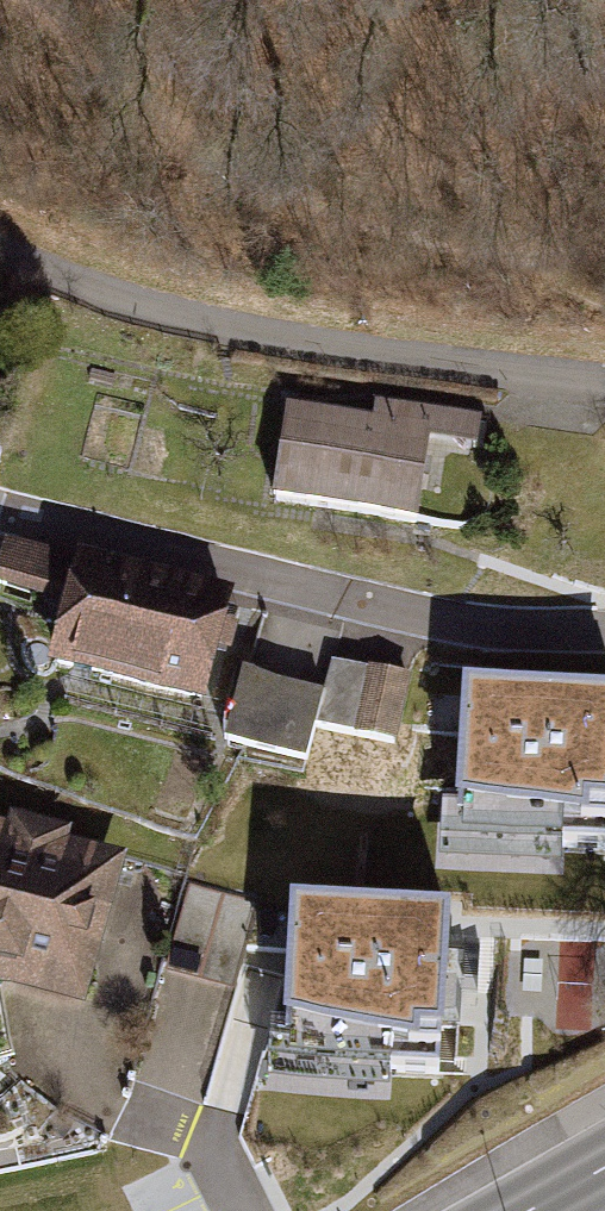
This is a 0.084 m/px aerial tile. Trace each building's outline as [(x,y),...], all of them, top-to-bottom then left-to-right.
[(475,445),(478,419),(368,405),(365,422),(278,411),(266,503),(408,521),(419,438),(475,445)] [(10,541),(0,586),(0,597),(73,613),(56,692),(220,729),(250,595),(10,541)] [(351,655),(344,719),(408,725),(415,661),(351,655)] [(317,744),(328,669),(247,657),(236,732),(317,744)] [(465,690),(457,829),(561,851),(604,853),(604,696),(465,690)] [(122,858),(0,825),(0,985),(82,1007),(122,858)] [(190,885),(168,967),(234,985),(257,904),(190,885)] [(440,1072),(447,916),(292,909),(288,1046),(391,1069),(440,1072)]
